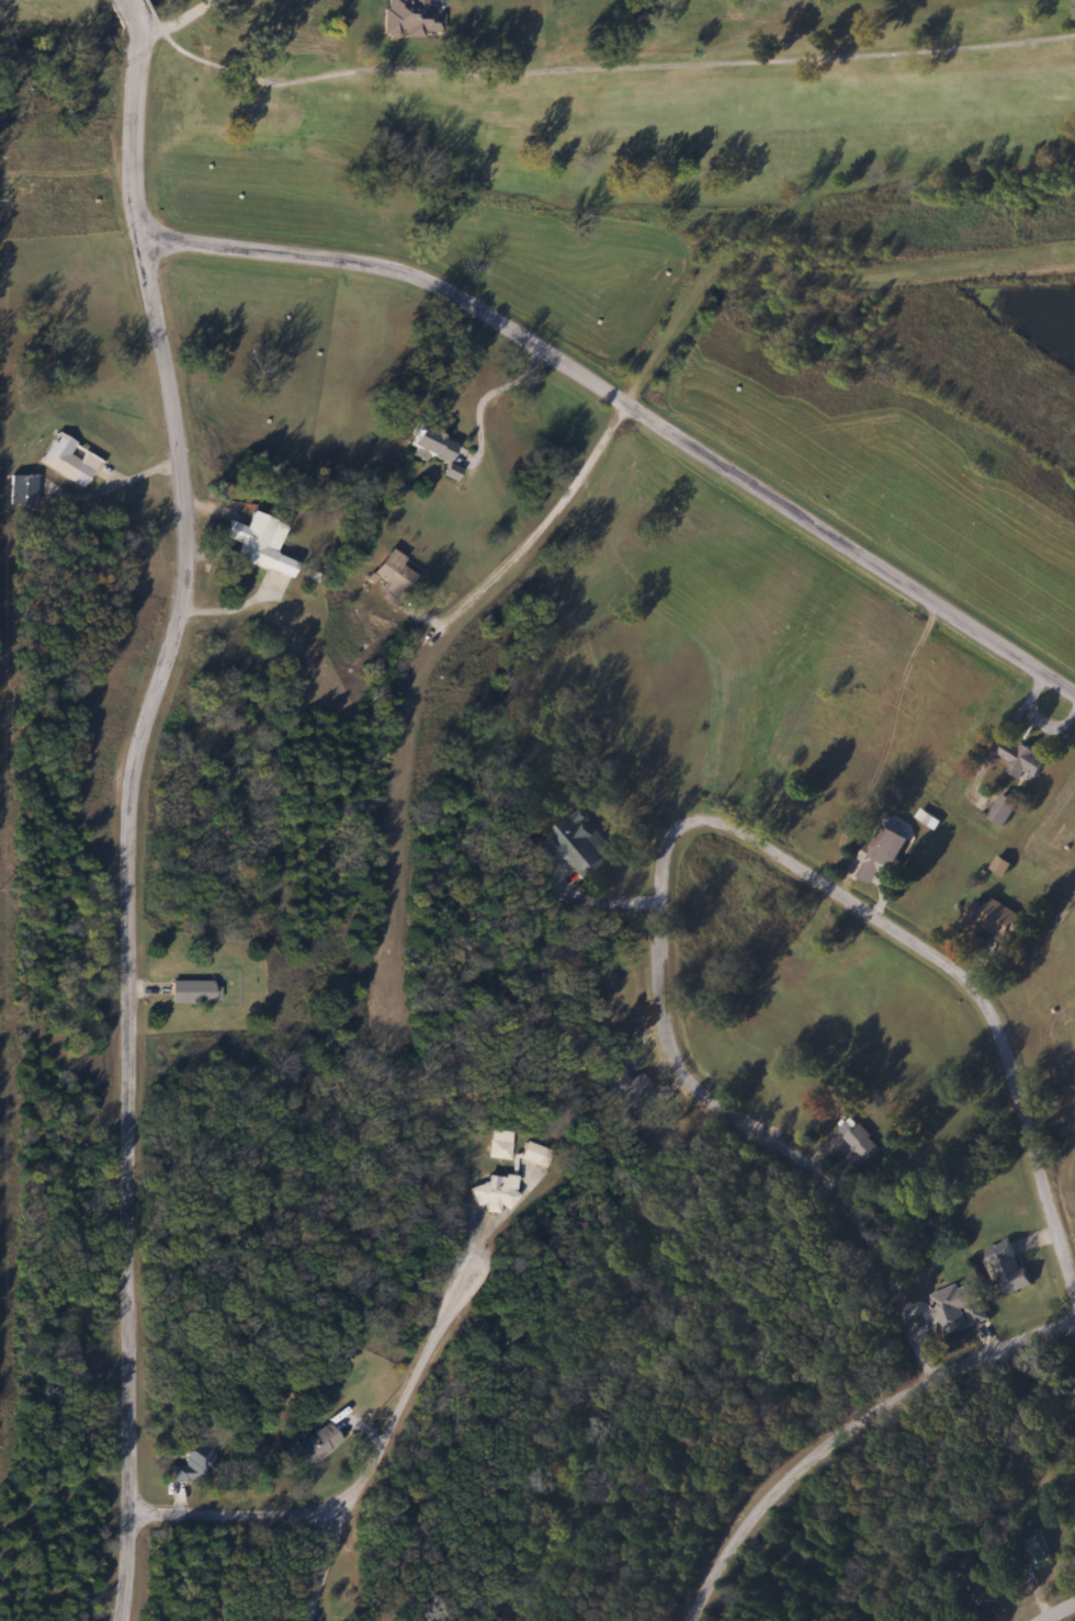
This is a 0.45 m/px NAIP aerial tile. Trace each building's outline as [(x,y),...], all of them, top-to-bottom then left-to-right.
[(382,36),(442,39),(443,15),(435,14),(435,7),(424,6),(425,0),(384,0),(382,36)] [(404,445),(415,449),(413,454),(445,466),(454,442),(411,427),(404,445)] [(36,462),(82,488),(97,460),(81,452),(76,460),(66,455),(72,443),(52,432),(36,462)] [(34,475),(7,475),(7,505),(34,505),(34,475)] [(271,520),(248,513),(244,526),(224,520),(219,536),(238,542),(232,559),(268,571),(274,551),(262,547),(271,520)] [(370,573),(384,584),(382,586),(398,599),(419,572),(390,549),(370,573)] [(1009,762),(1003,773),(1016,779),(1020,771),(1033,778),(1043,758),(1004,739),(996,755),(1009,762)] [(1015,805),(999,795),(984,818),(1000,828),(1015,805)] [(579,880),(612,853),(578,810),(545,837),(579,880)] [(875,873),(885,879),(907,842),(878,825),(857,860),(863,863),(854,878),(868,886),(875,873)] [(1001,941),(1016,914),(988,898),(984,906),(972,899),(955,927),(973,937),(979,928),(1001,941)] [(217,1003),(217,988),(211,988),(211,981),(168,981),(168,1003),(217,1003)] [(641,1075),(627,1081),(619,1062),(602,1069),(617,1104),(648,1091),(641,1075)] [(845,1132),(856,1161),(874,1154),(863,1125),(845,1132)] [(511,1159),(511,1131),(491,1131),(491,1159),(511,1159)] [(547,1149),(523,1143),(519,1159),(544,1164),(547,1149)] [(516,1178),(487,1175),(485,1185),(475,1184),(473,1202),(487,1204),(486,1212),(498,1213),(499,1207),(511,1209),(516,1178)] [(985,1247),(998,1296),(1025,1288),(1012,1240),(985,1247)] [(985,1320),(972,1280),(926,1295),(940,1337),(968,1328),(967,1326),(985,1320)] [(293,1439),(278,1450),(295,1475),(341,1442),(328,1423),(296,1444),(293,1439)] [(209,1447),(183,1447),(183,1466),(170,1466),(170,1482),(209,1483),(209,1447)] [(1021,1532),(1017,1563),(1030,1565),(1030,1567),(1040,1568),(1045,1535),(1021,1532)]
